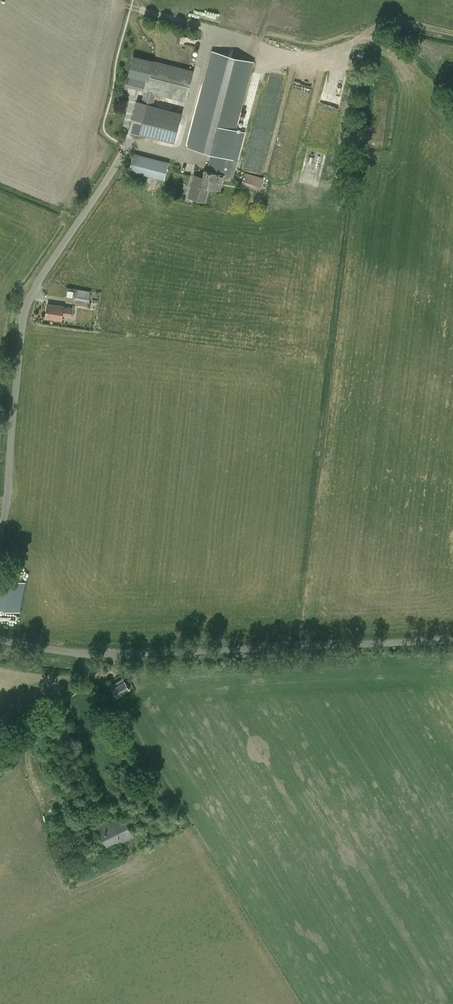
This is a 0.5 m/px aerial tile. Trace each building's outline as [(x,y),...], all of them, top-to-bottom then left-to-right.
[(184,36),(183,44),(200,46),(201,39),(184,36)] [(229,157),(229,155),(254,61),(212,50),(203,85),(204,85),(187,146),(228,157),(229,157)] [(145,90),(142,103),(137,102),(130,130),(174,142),(182,113),(153,106),(157,93),(185,101),(192,71),(134,56),(134,55),(129,74),(148,79),(148,80),(145,90)] [(126,85),(145,90),(148,80),(148,79),(129,74),(126,85)] [(164,181),(169,162),(134,153),(129,171),(164,181)] [(220,190),(224,174),(223,174),(228,157),(212,153),(206,177),(194,174),(189,197),(205,201),(209,187),(220,190)] [(260,188),(263,179),(256,177),(253,186),(260,188)] [(90,302),(91,291),(76,288),(74,304),(85,305),(85,301),(90,302)] [(71,316),(72,308),(64,307),(64,306),(48,304),(46,317),(63,319),(63,315),(71,316)] [(26,582),(0,577),(0,609),(20,612),(26,582)] [(118,697),(130,689),(125,681),(123,679),(111,686),(118,697)] [(109,848),(134,836),(123,814),(98,827),(109,848)]
